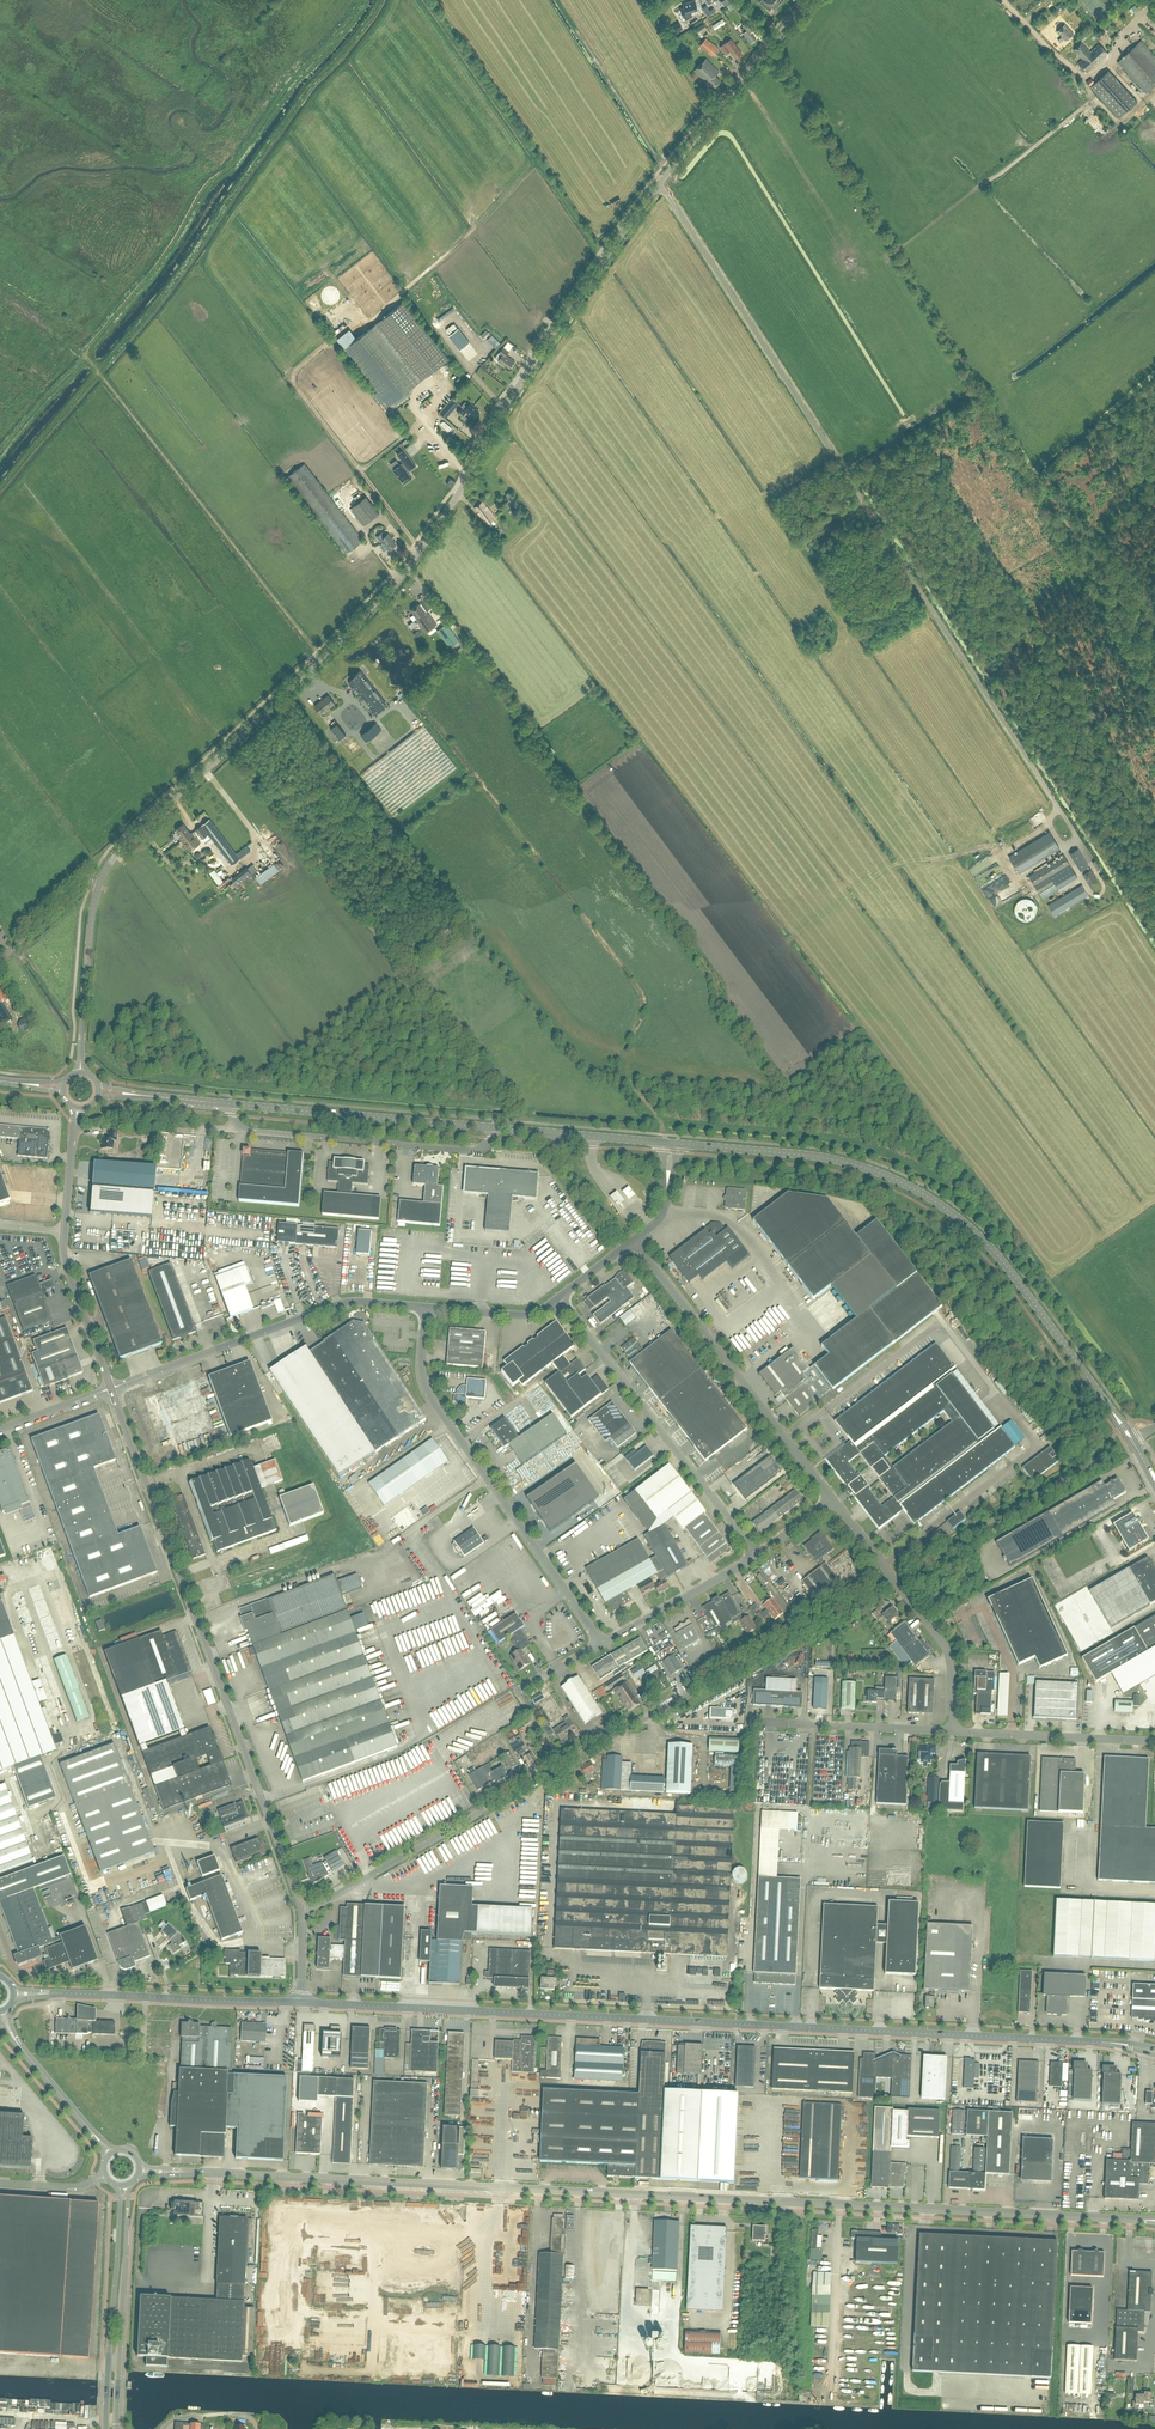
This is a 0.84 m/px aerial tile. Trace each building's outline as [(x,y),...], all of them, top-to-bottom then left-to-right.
[(684,7),(680,8),(682,13),(686,19),(692,15),(691,11),(698,8),(695,0),(694,0),(686,3),(683,3),(684,7)] [(759,2),(766,8),(769,4),(775,8),(777,6),(778,7),(781,3),(780,2),(777,0),(761,0),(759,2)] [(1059,1),(1053,7),(1058,12),(1064,6),(1059,1)] [(1137,2),(1129,9),(1133,13),(1140,6),(1137,2)] [(713,7),(709,9),(706,5),(702,7),(705,12),(708,16),(716,11),(713,7)] [(723,18),(713,25),(715,29),(725,22),(723,18)] [(744,32),(743,32),(750,42),(756,38),(751,31),(753,30),(750,25),(753,23),(750,19),(742,25),(744,27),(744,28),(743,31),(744,32)] [(704,23),(696,29),(701,37),(709,32),(704,23)] [(1066,40),(1073,33),(1065,24),(1057,31),(1062,36),(1058,40),(1060,42),(1064,39),(1066,40)] [(712,56),(718,47),(706,38),(699,46),(703,49),(704,49),(712,56)] [(729,40),(725,43),(720,46),(726,53),(730,50),(736,58),(742,53),(735,43),(733,44),(729,40)] [(1154,84),(1154,56),(1140,40),(1117,62),(1146,92),(1154,84)] [(1082,59),(1078,63),(1087,72),(1095,65),(1093,64),(1097,61),(1098,62),(1108,53),(1099,44),(1091,51),(1082,42),(1074,50),(1082,59)] [(706,58),(694,70),(707,83),(708,82),(714,87),(721,80),(715,75),(719,71),(706,58)] [(1119,117),(1137,100),(1109,70),(1091,86),(1119,117)] [(1085,87),(1070,71),(1065,76),(1081,92),(1085,87)] [(1107,126),(1102,123),(1096,131),(1101,135),(1107,126)] [(404,302),(357,338),(350,329),(337,339),(344,349),(388,406),(449,359),(404,302)] [(458,328),(449,335),(460,349),(469,342),(458,328)] [(506,355),(509,351),(503,347),(499,352),(502,355),(498,360),(504,365),(505,364),(510,367),(515,361),(510,357),(510,358),(506,355)] [(446,417),(456,406),(458,404),(452,399),(440,412),(446,417)] [(462,416),(466,411),(474,418),(480,411),(476,407),(471,403),(465,410),(462,407),(458,412),(462,416)] [(401,463),(400,464),(394,468),(393,469),(402,481),(410,475),(407,471),(409,469),(410,470),(416,465),(404,449),(397,454),(404,462),(401,464),(401,463)] [(363,540),(304,463),(287,476),(346,553),(363,540)] [(452,486),(456,481),(450,478),(447,483),(452,486)] [(506,493),(511,499),(515,496),(510,490),(506,493)] [(507,495),(497,503),(504,511),(513,504),(507,495)] [(379,513),(366,496),(352,507),(364,524),(379,513)] [(495,518),(483,501),(474,507),(487,524),(495,518)] [(389,550),(396,544),(391,538),(392,537),(388,533),(385,536),(382,532),(376,536),(381,542),(382,541),(389,550)] [(413,620),(416,618),(426,632),(437,624),(429,614),(428,614),(420,603),(407,612),(413,620)] [(384,701),(360,670),(352,676),(358,682),(352,687),(365,702),(366,705),(374,714),(381,708),(387,703),(384,701)] [(334,703),(328,695),(314,706),(321,713),(334,703)] [(355,709),(347,714),(351,720),(359,714),(355,709)] [(361,714),(357,716),(362,724),(366,721),(361,714)] [(330,728),(339,739),(346,734),(337,722),(330,728)] [(381,729),(376,722),(361,734),(366,741),(381,729)] [(231,864),(240,858),(219,831),(210,819),(202,825),(231,864)] [(191,833),(184,823),(175,829),(180,836),(179,837),(181,840),(191,833)] [(208,833),(202,825),(196,829),(203,838),(208,833)] [(1050,831),(1024,847),(1009,856),(1019,872),(1060,847),(1050,831)] [(191,833),(181,840),(189,851),(200,842),(192,832),(191,833)] [(1089,865),(1078,847),(1070,853),(1081,870),(1083,873),(1090,884),(1098,879),(1091,868),(1090,869),(1088,865),(1089,865)] [(1058,888),(1078,876),(1064,854),(1029,875),(1039,892),(1049,886),(1057,900),(1048,905),(1054,914),(1088,894),(1082,885),(1062,897),(1059,893),(1060,892),(1058,888)] [(1092,861),(1098,870),(1102,868),(1096,859),(1092,861)] [(249,866),(234,876),(239,884),(254,874),(249,866)] [(219,884),(224,881),(216,868),(211,871),(219,884)] [(974,878),(979,885),(988,879),(984,873),(974,878)] [(992,904),(1009,894),(1005,887),(988,897),(992,904)] [(2,1027),(12,1021),(4,1007),(3,1005),(9,1000),(0,987),(0,1024),(2,1027)] [(18,1026),(18,1027),(18,1028),(19,1029),(19,1030),(20,1031),(21,1032),(22,1032),(23,1033),(24,1033),(25,1033),(26,1033),(27,1032),(28,1032),(29,1031),(30,1030),(30,1029),(31,1029),(31,1028),(31,1027),(31,1026),(31,1025),(31,1024),(30,1023),(29,1022),(28,1021),(27,1020),(26,1020),(25,1020),(24,1020),(23,1020),(22,1020),(22,1021),(21,1021),(20,1022),(19,1023),(19,1024),(18,1025),(18,1026)] [(19,1140),(17,1157),(47,1160),(50,1130),(0,1126),(0,1138),(19,1140)] [(117,1133),(108,1132),(107,1140),(101,1139),(101,1144),(102,1145),(102,1150),(110,1150),(110,1149),(113,1150),(114,1141),(116,1142),(117,1133)] [(242,1153),(249,1155),(251,1147),(243,1146),(242,1153)] [(241,1187),(240,1187),(240,1188),(238,1190),(240,1192),(239,1203),(239,1202),(299,1207),(304,1156),(304,1155),(293,1154),(291,1153),(290,1154),(288,1154),(289,1154),(288,1158),(257,1155),(257,1157),(256,1159),(255,1161),(252,1163),(250,1164),(248,1164),(246,1164),(244,1188),(241,1187)] [(324,1194),(322,1216),(379,1221),(381,1199),(352,1196),(353,1184),(368,1186),(370,1167),(364,1166),(364,1163),(362,1163),(361,1161),(359,1163),(341,1161),(339,1160),(338,1161),(335,1161),(335,1164),(329,1163),(328,1182),(339,1183),(338,1195),(324,1194)] [(94,1163),(92,1187),(154,1192),(156,1168),(94,1163)] [(425,1186),(424,1204),(400,1202),(398,1223),(440,1226),(443,1188),(438,1187),(439,1171),(438,1169),(433,1169),(427,1169),(427,1168),(416,1167),(415,1168),(413,1185),(425,1186)] [(467,1172),(465,1191),(466,1193),(467,1194),(483,1195),(483,1198),(488,1200),(485,1232),(510,1234),(512,1202),(518,1201),(518,1198),(534,1200),(536,1199),(537,1198),(538,1178),(538,1177),(536,1176),(506,1173),(506,1172),(500,1171),(500,1173),(469,1170),(467,1171),(467,1172)] [(10,1200),(0,1173),(0,1204),(10,1200)] [(629,1187),(623,1192),(630,1200),(636,1195),(629,1187)] [(153,1194),(92,1189),(90,1214),(151,1218),(153,1194)] [(725,1208),(726,1209),(745,1211),(747,1192),(745,1191),(743,1190),(728,1189),(727,1190),(726,1194),(726,1197),(727,1198),(727,1200),(725,1201),(725,1204),(725,1208)] [(829,1356),(815,1367),(814,1366),(809,1369),(793,1349),(759,1375),(778,1400),(782,1397),(783,1399),(785,1397),(800,1416),(942,1307),(876,1222),(856,1238),(827,1200),(788,1194),(753,1221),(814,1300),(831,1287),(856,1320),(822,1347),(829,1356)] [(566,1227),(580,1219),(578,1215),(564,1223),(566,1227)] [(313,1247),(315,1228),(279,1225),(279,1224),(277,1244),(278,1244),(296,1245),(313,1247)] [(699,1276),(703,1281),(727,1263),(732,1270),(750,1257),(729,1229),(725,1232),(719,1225),(713,1224),(710,1226),(710,1227),(709,1228),(708,1228),(705,1230),(705,1231),(697,1237),(670,1259),(689,1284),(699,1276)] [(315,1228),(313,1247),(337,1249),(339,1230),(315,1228)] [(359,1232),(357,1255),(370,1257),(372,1233),(359,1232)] [(119,1360),(162,1345),(131,1261),(89,1276),(119,1360)] [(171,1264),(148,1273),(170,1333),(173,1341),(181,1337),(181,1338),(183,1339),(186,1338),(187,1336),(187,1335),(196,1332),(191,1321),(171,1264)] [(226,1320),(227,1323),(237,1320),(236,1316),(253,1310),(244,1287),(251,1285),(245,1267),(220,1276),(219,1273),(214,1275),(230,1319),(226,1320)] [(583,1303),(590,1312),(595,1308),(612,1295),(615,1299),(593,1316),(600,1325),(622,1309),(622,1308),(635,1298),(627,1288),(634,1283),(626,1271),(624,1271),(615,1278),(615,1279),(606,1287),(605,1286),(588,1299),(583,1303)] [(15,1309),(44,1299),(41,1293),(54,1288),(51,1281),(39,1285),(35,1276),(7,1287),(15,1309)] [(747,1281),(744,1284),(749,1290),(752,1288),(747,1281)] [(728,1294),(725,1296),(738,1312),(740,1310),(728,1294)] [(52,1321),(44,1299),(15,1309),(23,1331),(52,1321)] [(285,1311),(281,1300),(274,1302),(278,1313),(285,1311)] [(274,1310),(272,1304),(262,1306),(264,1312),(274,1310)] [(717,1304),(715,1305),(725,1317),(727,1315),(717,1304)] [(630,1311),(620,1318),(625,1326),(635,1318),(630,1311)] [(761,1323),(758,1326),(769,1340),(772,1337),(771,1336),(775,1333),(776,1333),(779,1331),(769,1318),(762,1324),(761,1323)] [(33,1392),(6,1319),(0,1321),(0,1404),(33,1392)] [(333,1468),(339,1477),(426,1420),(419,1409),(389,1365),(373,1341),(375,1340),(364,1324),(355,1322),(353,1323),(324,1342),(325,1343),(322,1345),(310,1353),(307,1348),(270,1372),(283,1392),(300,1417),(333,1468)] [(504,1363),(508,1367),(501,1372),(512,1387),(519,1382),(522,1387),(575,1347),(563,1331),(557,1322),(539,1336),(504,1363)] [(31,1354),(36,1365),(75,1351),(67,1329),(33,1341),(37,1352),(31,1354)] [(449,1342),(447,1366),(483,1369),(486,1333),(474,1332),(450,1330),(449,1342)] [(788,1330),(776,1337),(780,1343),(791,1336),(788,1330)] [(705,1462),(734,1440),(739,1447),(748,1440),(743,1433),(747,1430),(697,1365),(683,1346),(671,1331),(652,1346),(645,1352),(635,1338),(621,1349),(624,1353),(625,1352),(626,1353),(624,1355),(627,1358),(628,1357),(629,1358),(628,1358),(631,1362),(630,1364),(697,1451),(705,1462)] [(743,1351),(745,1350),(743,1346),(738,1337),(735,1339),(743,1351)] [(853,1493),(855,1496),(854,1496),(879,1529),(900,1513),(899,1511),(902,1509),(915,1526),(915,1525),(1015,1448),(1000,1429),(1001,1428),(996,1432),(950,1373),(956,1368),(955,1368),(954,1369),(937,1346),(936,1345),(933,1346),(835,1422),(835,1421),(852,1444),(849,1446),(847,1444),(826,1460),(847,1488),(848,1487),(850,1490),(848,1492),(850,1495),(853,1493)] [(83,1373),(75,1351),(36,1365),(44,1388),(83,1373)] [(491,1370),(493,1355),(485,1354),(484,1362),(485,1362),(484,1369),(491,1370)] [(560,1373),(545,1384),(567,1413),(565,1415),(569,1420),(601,1395),(601,1396),(604,1393),(609,1390),(598,1376),(591,1381),(587,1376),(582,1380),(578,1376),(586,1370),(585,1369),(578,1360),(570,1365),(571,1366),(560,1374),(560,1373)] [(209,1381),(230,1437),(271,1422),(256,1379),(251,1366),(239,1370),(238,1366),(235,1365),(221,1371),(219,1373),(221,1377),(209,1381)] [(1002,1378),(995,1384),(1004,1395),(1011,1390),(1002,1378)] [(486,1381),(467,1380),(467,1388),(464,1388),(462,1389),(460,1390),(459,1393),(459,1395),(455,1395),(454,1403),(455,1403),(458,1407),(458,1408),(466,1409),(467,1404),(467,1398),(481,1400),(485,1400),(486,1381)] [(842,1387),(822,1402),(825,1406),(845,1391),(842,1387)] [(989,1396),(982,1402),(985,1406),(992,1399),(989,1396)] [(605,1442),(610,1439),(617,1449),(636,1434),(629,1424),(622,1415),(612,1403),(589,1421),(605,1442)] [(556,1418),(565,1432),(571,1428),(570,1426),(561,1414),(556,1418)] [(116,1461),(99,1415),(31,1440),(89,1598),(156,1574),(157,1573),(140,1528),(118,1536),(99,1486),(93,1469),(99,1467),(116,1461)] [(509,1446),(523,1465),(567,1435),(553,1415),(519,1439),(505,1419),(490,1429),(504,1449),(509,1446)] [(816,1425),(809,1430),(813,1434),(820,1429),(816,1425)] [(1022,1438),(1015,1428),(1010,1432),(1017,1442),(1022,1438)] [(385,1507),(448,1462),(434,1442),(432,1440),(369,1484),(385,1507)] [(216,1456),(230,1451),(234,1450),(232,1445),(215,1452),(216,1456)] [(635,1450),(624,1458),(635,1471),(654,1457),(646,1447),(638,1453),(635,1450)] [(5,1512),(7,1515),(20,1510),(24,1522),(35,1518),(10,1448),(0,1452),(0,1507),(2,1513),(5,1512)] [(1060,1461),(1050,1448),(1022,1469),(1032,1482),(1060,1461)] [(781,1472),(769,1458),(732,1486),(732,1487),(734,1486),(745,1500),(781,1472)] [(192,1484),(217,1553),(276,1532),(260,1489),(282,1481),(274,1461),(253,1469),(251,1462),(192,1484)] [(613,1463),(605,1470),(608,1474),(616,1466),(613,1463)] [(599,1499),(576,1465),(527,1499),(550,1533),(599,1499)] [(635,1491),(624,1500),(646,1529),(657,1520),(668,1511),(674,1518),(683,1530),(685,1529),(711,1564),(725,1554),(726,1554),(728,1555),(731,1552),(731,1550),(730,1549),(729,1549),(728,1547),(728,1546),(704,1514),(706,1513),(670,1465),(635,1491)] [(527,1473),(521,1476),(525,1486),(531,1484),(527,1473)] [(1010,1567),(1062,1537),(1116,1506),(1113,1501),(1126,1494),(1120,1483),(1118,1480),(1115,1482),(1114,1482),(1112,1482),(1110,1482),(1110,1484),(1105,1487),(1102,1482),(1048,1513),(996,1543),(1010,1567)] [(279,1498),(289,1527),(323,1514),(313,1486),(279,1498)] [(789,1496),(796,1506),(803,1501),(795,1491),(789,1496)] [(1001,1501),(994,1491),(986,1497),(993,1507),(1001,1501)] [(171,1500),(193,1560),(205,1556),(183,1495),(171,1500)] [(796,1506),(789,1496),(772,1509),(779,1519),(796,1506)] [(779,1519),(772,1509),(753,1524),(760,1534),(779,1519)] [(960,1512),(947,1523),(953,1530),(966,1520),(960,1512)] [(1133,1514),(1113,1526),(1129,1552),(1148,1541),(1133,1514)] [(665,1524),(649,1533),(644,1536),(655,1557),(650,1560),(638,1539),(585,1569),(605,1604),(608,1602),(613,1613),(632,1602),(627,1592),(656,1575),(661,1583),(654,1587),(655,1588),(658,1594),(669,1588),(664,1579),(667,1578),(689,1566),(665,1525),(665,1524)] [(482,1540),(474,1529),(454,1542),(464,1557),(489,1540),(486,1536),(482,1540)] [(821,1568),(802,1582),(814,1598),(837,1580),(826,1564),(821,1559),(833,1550),(829,1544),(828,1545),(823,1538),(824,1538),(820,1532),(814,1537),(815,1538),(804,1546),(817,1563),(817,1562),(821,1568)] [(269,1550),(270,1555),(309,1541),(307,1536),(269,1550)] [(1090,1592),(1111,1628),(1150,1606),(1150,1604),(1152,1605),(1154,1603),(1154,1569),(1149,1559),(1147,1559),(1130,1568),(1130,1570),(1129,1569),(1090,1592)] [(762,1574),(758,1569),(753,1573),(757,1578),(764,1587),(769,1583),(762,1574)] [(240,1611),(241,1612),(254,1648),(249,1650),(251,1657),(256,1655),(303,1782),(398,1747),(355,1630),(369,1625),(365,1614),(351,1619),(349,1612),(343,1596),(362,1588),(357,1575),(337,1582),(335,1576),(300,1589),(298,1585),(293,1586),(295,1591),(242,1610),(240,1611)] [(1039,1670),(1067,1657),(1032,1580),(988,1600),(1018,1666),(1034,1659),(1039,1670)] [(655,1588),(654,1587),(650,1581),(638,1588),(642,1595),(655,1588)] [(741,1614),(729,1593),(702,1609),(717,1635),(727,1629),(725,1625),(732,1622),(733,1624),(739,1621),(747,1635),(756,1630),(749,1617),(743,1620),(740,1615),(741,1614)] [(783,1614),(772,1599),(763,1606),(775,1620),(783,1614)] [(55,1785),(51,1786),(41,1757),(56,1751),(55,1746),(64,1743),(60,1734),(55,1736),(52,1729),(49,1731),(41,1710),(45,1709),(42,1702),(39,1704),(34,1690),(37,1689),(35,1682),(31,1683),(2,1603),(0,1603),(0,1772),(13,1767),(23,1794),(28,1809),(56,1799),(54,1794),(58,1793),(55,1785)] [(896,1612),(892,1608),(885,1614),(880,1608),(872,1614),(878,1621),(883,1617),(888,1624),(899,1616),(897,1613),(897,1612),(896,1612)] [(762,1623),(767,1618),(761,1612),(756,1616),(762,1623)] [(499,1644),(508,1637),(514,1646),(509,1649),(513,1655),(511,1657),(520,1671),(530,1664),(521,1651),(529,1645),(520,1630),(524,1627),(516,1614),(491,1631),(499,1644)] [(1133,1629),(1081,1659),(1095,1683),(1147,1653),(1154,1648),(1154,1617),(1133,1629)] [(676,1635),(677,1635),(685,1649),(701,1640),(693,1626),(690,1621),(689,1620),(686,1622),(686,1623),(674,1630),(677,1634),(676,1634),(676,1635)] [(95,1623),(98,1632),(105,1630),(101,1621),(95,1623)] [(927,1653),(931,1650),(927,1645),(926,1646),(921,1640),(919,1642),(904,1623),(890,1634),(896,1642),(889,1648),(905,1668),(912,1663),(915,1667),(930,1656),(927,1653)] [(161,1631),(104,1652),(121,1698),(142,1753),(148,1751),(145,1745),(179,1732),(181,1738),(187,1736),(166,1681),(177,1677),(191,1672),(176,1632),(163,1637),(161,1631)] [(641,1639),(612,1655),(611,1655),(592,1668),(600,1681),(620,1668),(648,1652),(641,1639)] [(89,1717),(79,1689),(67,1655),(54,1660),(77,1722),(89,1717)] [(674,1655),(663,1661),(672,1675),(682,1669),(674,1655)] [(651,1675),(659,1671),(657,1666),(648,1670),(651,1675)] [(640,1668),(634,1672),(638,1679),(644,1675),(640,1668)] [(815,1677),(828,1678),(829,1668),(815,1668),(815,1677)] [(975,1672),(974,1695),(977,1695),(976,1715),(991,1716),(992,1692),(994,1692),(995,1673),(975,1672)] [(999,1672),(998,1715),(1008,1715),(1009,1673),(999,1672)] [(562,1687),(573,1705),(590,1695),(578,1677),(562,1687)] [(815,1677),(813,1709),(827,1710),(828,1678),(815,1677)] [(867,1703),(877,1704),(877,1698),(884,1699),(884,1701),(896,1702),(897,1678),(885,1678),(885,1688),(876,1688),(875,1692),(866,1691),(866,1697),(868,1697),(867,1703)] [(754,1691),(753,1706),(801,1708),(802,1693),(796,1693),(797,1681),(767,1679),(766,1691),(754,1691)] [(934,1680),(909,1679),(907,1713),(932,1715),(934,1680)] [(619,1699),(620,1699),(629,1712),(639,1705),(635,1699),(637,1698),(626,1682),(613,1691),(619,1699)] [(1034,1718),(1076,1720),(1078,1684),(1036,1682),(1034,1718)] [(599,1683),(593,1686),(602,1700),(608,1696),(599,1683)] [(855,1710),(856,1683),(843,1683),(842,1710),(855,1710)] [(543,1694),(542,1693),(531,1699),(534,1705),(546,1698),(545,1698),(550,1695),(548,1691),(543,1694)] [(601,1713),(590,1695),(573,1705),(585,1724),(601,1713)] [(1132,1713),(1133,1700),(1115,1699),(1114,1713),(1132,1713)] [(188,1709),(190,1714),(199,1710),(197,1705),(188,1709)] [(734,1710),(710,1709),(709,1721),(733,1722),(734,1710)] [(562,1742),(570,1737),(569,1735),(571,1734),(571,1735),(574,1733),(570,1727),(573,1725),(568,1716),(564,1719),(565,1722),(554,1730),(562,1742)] [(154,1787),(177,1779),(222,1762),(222,1763),(224,1762),(219,1750),(218,1751),(214,1742),(217,1740),(215,1735),(212,1736),(209,1728),(187,1736),(181,1738),(148,1751),(142,1753),(150,1776),(154,1787)] [(525,1746),(521,1740),(522,1739),(520,1735),(515,1738),(517,1742),(511,1746),(515,1752),(525,1746)] [(709,1738),(709,1751),(739,1753),(739,1740),(709,1738)] [(849,1749),(848,1779),(847,1790),(856,1791),(856,1779),(859,1779),(860,1757),(869,1758),(869,1743),(852,1742),(851,1749),(849,1749)] [(60,1765),(99,1870),(100,1873),(154,1853),(114,1745),(99,1750),(60,1765)] [(665,1781),(665,1779),(631,1777),(632,1764),(622,1763),(622,1757),(608,1757),(608,1760),(603,1760),(602,1790),(631,1791),(664,1793),(664,1790),(667,1790),(666,1793),(691,1794),(693,1746),(669,1745),(667,1781),(665,1781)] [(928,1746),(928,1747),(919,1746),(918,1760),(915,1760),(915,1765),(920,1766),(920,1763),(924,1764),(924,1766),(927,1767),(927,1764),(930,1764),(931,1760),(933,1761),(934,1757),(931,1757),(931,1754),(936,1754),(936,1747),(928,1746)] [(897,1751),(879,1750),(876,1804),(906,1806),(909,1757),(897,1757),(897,1751)] [(540,1766),(531,1752),(524,1756),(530,1766),(531,1766),(534,1770),(540,1766)] [(739,1767),(739,1754),(724,1754),(724,1753),(715,1752),(715,1766),(739,1767)] [(512,1771),(519,1767),(511,1753),(504,1757),(512,1771)] [(1028,1811),(1031,1757),(977,1754),(974,1809),(1028,1811)] [(1104,1757),(1098,1881),(1154,1884),(1154,1829),(1145,1829),(1149,1760),(1104,1757)] [(1040,1812),(1058,1813),(1083,1814),(1085,1775),(1075,1775),(1076,1760),(1042,1759),(1040,1812)] [(958,1762),(957,1766),(950,1766),(949,1784),(943,1784),(939,1787),(938,1811),(963,1812),(965,1766),(965,1760),(958,1762)] [(230,1785),(222,1763),(222,1762),(177,1779),(154,1787),(163,1810),(230,1785)] [(597,1765),(593,1767),(591,1763),(581,1769),(585,1777),(595,1771),(596,1774),(600,1772),(597,1765)] [(488,1764),(476,1771),(474,1769),(469,1772),(470,1775),(469,1775),(478,1791),(497,1780),(498,1782),(508,1776),(507,1774),(507,1772),(506,1773),(503,1767),(493,1773),(488,1764)] [(928,1778),(927,1803),(936,1804),(937,1778),(928,1778)] [(32,1861),(32,1862),(33,1862),(4,1785),(0,1787),(0,1873),(32,1861)] [(248,1818),(242,1802),(218,1811),(224,1827),(248,1818)] [(697,1956),(704,1957),(707,1957),(727,1958),(728,1944),(731,1888),(735,1809),(697,1807),(677,1806),(676,1816),(561,1810),(560,1842),(560,1851),(559,1851),(559,1856),(559,1865),(558,1870),(558,1879),(558,1885),(557,1894),(557,1899),(557,1908),(556,1913),(556,1922),(555,1928),(556,1928),(555,1938),(555,1944),(554,1949),(697,1956)] [(777,1878),(779,1830),(797,1831),(798,1813),(761,1812),(756,1944),(754,1974),(755,1974),(755,1983),(795,1985),(796,1976),(797,1976),(798,1944),(801,1879),(777,1878)] [(47,1818),(55,1845),(62,1843),(54,1816),(47,1818)] [(1027,1822),(1024,1887),(1060,1889),(1063,1824),(1027,1822)] [(258,1839),(231,1849),(236,1863),(263,1853),(258,1839)] [(345,1866),(337,1852),(324,1859),(326,1862),(323,1864),(323,1863),(313,1866),(310,1859),(304,1861),(304,1862),(309,1876),(308,1877),(309,1878),(311,1878),(314,1883),(322,1879),(329,1875),(329,1876),(330,1875),(329,1875),(332,1873),(332,1874),(345,1866)] [(19,1966),(42,1958),(38,1948),(52,1943),(33,1889),(71,1876),(64,1857),(0,1880),(0,1905),(18,1955),(15,1956),(19,1966)] [(434,1865),(452,1865),(452,1857),(434,1857),(434,1865)] [(215,1858),(198,1865),(203,1879),(220,1873),(215,1858)] [(732,1876),(732,1877),(732,1878),(733,1879),(733,1880),(733,1881),(734,1881),(734,1882),(735,1882),(736,1883),(737,1884),(738,1884),(739,1884),(740,1884),(741,1884),(742,1884),(743,1883),(744,1883),(744,1882),(745,1882),(746,1881),(746,1880),(747,1879),(747,1878),(747,1877),(747,1876),(747,1875),(747,1874),(746,1873),(746,1872),(745,1871),(744,1871),(744,1870),(743,1870),(742,1870),(741,1869),(740,1869),(739,1869),(738,1869),(737,1870),(736,1870),(735,1871),(734,1871),(734,1872),(733,1873),(733,1874),(732,1875),(732,1876)] [(222,1876),(186,1890),(190,1901),(205,1896),(222,1941),(243,1933),(222,1876)] [(462,1943),(465,1933),(531,1936),(533,1910),(472,1907),(473,1888),(441,1887),(437,1954),(431,1953),(432,1932),(422,1932),(420,1962),(431,1962),(430,1984),(460,1985),(462,1943)] [(127,1970),(128,1970),(135,1968),(133,1963),(150,1957),(138,1923),(147,1920),(145,1915),(167,1907),(163,1896),(146,1902),(121,1911),(127,1927),(107,1934),(119,1966),(119,1967),(120,1967),(120,1968),(121,1969),(122,1970),(123,1970),(124,1970),(125,1971),(126,1971),(127,1970)] [(1154,1962),(1154,1946),(1154,1905),(1094,1902),(1094,1901),(1094,1902),(1056,1900),(1053,1957),(1091,1959),(1091,1960),(1091,1959),(1154,1962)] [(889,1902),(885,1974),(915,1976),(919,1904),(889,1902)] [(345,1947),(331,1946),(331,1944),(331,1940),(319,1939),(318,1970),(329,1971),(330,1958),(345,1959),(343,1977),(401,1980),(405,1908),(347,1905),(347,1909),(341,1909),(340,1941),(345,1941),(345,1947)] [(824,1905),(819,1989),(837,1990),(837,1991),(834,1994),(837,1997),(834,1999),(839,2004),(843,2000),(844,2001),(848,2001),(849,2001),(853,2005),(858,2000),(855,1998),(858,1995),(856,1992),(856,1991),(873,1992),(874,1992),(874,1991),(878,1908),(824,1905)] [(174,1942),(171,1944),(168,1947),(173,1954),(181,1950),(178,1945),(181,1944),(182,1944),(186,1942),(182,1937),(181,1937),(177,1933),(178,1932),(169,1924),(169,1923),(160,1933),(163,1935),(166,1939),(167,1939),(169,1941),(169,1942),(171,1939),(174,1942)] [(940,1991),(940,1993),(958,1994),(958,1992),(969,1993),(973,1926),(927,1924),(923,1990),(940,1991)] [(72,1970),(98,1961),(85,1927),(59,1936),(62,1943),(45,1950),(49,1960),(43,1962),(46,1971),(69,1963),(72,1970)] [(261,1953),(248,1953),(240,1953),(240,1951),(224,1950),(224,1958),(225,1958),(225,1964),(230,1964),(230,1976),(284,1978),(284,1964),(285,1960),(269,1959),(269,1957),(261,1957),(261,1953)] [(529,1981),(531,1952),(490,1950),(488,1981),(495,1983),(495,1988),(518,1989),(520,1989),(520,1990),(525,1991),(525,1990),(527,1990),(527,1989),(529,1989),(529,1981)] [(555,1971),(547,1970),(547,1975),(547,1979),(541,1978),(541,1985),(540,1985),(540,1987),(541,1987),(540,1990),(541,1990),(541,1989),(549,1989),(549,1991),(554,1991),(555,1984),(554,1984),(555,1980),(555,1979),(555,1971)] [(1020,1971),(1019,1989),(1018,2013),(1024,2013),(1027,2013),(1027,2014),(1030,2014),(1032,1972),(1020,1971)] [(1086,1976),(1044,1974),(1043,1996),(1047,1996),(1046,2013),(1047,2015),(1066,2016),(1067,2014),(1068,1997),(1085,1998),(1086,1976)] [(1137,2019),(1154,2022),(1154,1986),(1133,1985),(1131,2018),(1137,2018),(1137,2019)] [(925,2007),(925,2008),(934,2009),(934,1998),(934,1994),(930,1994),(929,1998),(926,1998),(925,2007)] [(97,2011),(78,2007),(78,2013),(77,2024),(97,2024),(97,2015),(97,2011)] [(99,2035),(114,2035),(115,2023),(76,2022),(55,2021),(55,2034),(87,2035),(88,2033),(92,2033),(92,2035),(99,2035)] [(235,2159),(282,2161),(287,2078),(234,2075),(234,2073),(231,2071),(233,2044),(231,2044),(232,2029),(217,2028),(216,2028),(217,2027),(217,2026),(217,2025),(216,2024),(216,2023),(215,2023),(214,2023),(213,2023),(212,2023),(211,2024),(211,2025),(211,2026),(211,2027),(211,2028),(200,2027),(200,2025),(194,2024),(193,2024),(192,2023),(192,2022),(191,2022),(190,2022),(189,2022),(189,2024),(181,2024),(181,2037),(182,2038),(180,2069),(179,2069),(179,2077),(178,2092),(174,2092),(171,2103),(170,2127),(176,2127),(175,2156),(223,2158),(224,2135),(225,2135),(225,2129),(237,2129),(235,2159)] [(266,2025),(241,2023),(240,2041),(265,2043),(266,2025)] [(303,2033),(302,2061),(312,2062),(314,2033),(314,2026),(304,2025),(303,2025),(303,2033)] [(339,2034),(340,2027),(331,2027),(330,2033),(323,2033),(321,2057),(339,2058),(341,2034),(339,2034)] [(353,2028),(351,2069),(369,2070),(371,2029),(353,2028)] [(375,2058),(384,2058),(384,2059),(399,2059),(401,2031),(391,2030),(380,2029),(380,2044),(381,2044),(380,2050),(376,2050),(375,2058)] [(405,2071),(411,2072),(437,2073),(439,2032),(413,2031),(412,2045),(406,2044),(405,2071)] [(465,2033),(449,2033),(444,2115),(461,2116),(465,2033)] [(512,2073),(519,2073),(535,2074),(536,2037),(534,2037),(524,2037),(524,2041),(514,2041),(514,2042),(495,2041),(495,2060),(513,2061),(512,2073)] [(548,2038),(547,2071),(546,2078),(561,2079),(563,2038),(548,2038)] [(601,2040),(577,2039),(575,2080),(623,2082),(625,2049),(601,2047),(601,2040)] [(642,2054),(640,2095),(544,2090),(540,2162),(608,2165),(608,2177),(614,2177),(615,2178),(617,2178),(617,2177),(633,2178),(634,2178),(635,2178),(734,2183),(739,2095),(664,2091),(666,2044),(642,2042),(642,2054)] [(677,2074),(697,2075),(701,2075),(703,2045),(685,2045),(685,2046),(678,2046),(677,2074)] [(756,2048),(738,2047),(736,2087),(754,2088),(756,2048)] [(854,2059),(854,2053),(774,2049),(773,2055),(774,2055),(772,2089),(852,2093),(854,2059)] [(887,2055),(886,2079),(892,2079),(891,2096),(909,2097),(911,2056),(899,2055),(893,2052),(887,2055)] [(875,2099),(876,2078),(886,2079),(887,2055),(875,2060),(875,2054),(863,2054),(863,2059),(860,2059),(858,2098),(875,2099)] [(923,2056),(923,2057),(921,2099),(945,2100),(947,2058),(923,2056)] [(965,2059),(963,2089),(974,2089),(975,2060),(971,2060),(970,2060),(969,2060),(969,2059),(965,2058),(965,2059)] [(302,2061),(301,2093),(311,2094),(312,2062),(302,2061)] [(1039,2062),(1019,2061),(1016,2102),(1037,2103),(1039,2062)] [(1063,2063),(1051,2063),(1049,2087),(1062,2087),(1063,2063)] [(1073,2101),(1091,2101),(1092,2071),(1086,2071),(1086,2065),(1074,2064),(1073,2101)] [(1103,2068),(1102,2104),(1120,2105),(1121,2075),(1115,2075),(1115,2069),(1103,2068)] [(355,2082),(337,2081),(318,2080),(317,2098),(336,2099),(333,2164),(351,2165),(355,2082)] [(370,2165),(424,2168),(428,2085),(374,2082),(370,2165)] [(1146,2090),(1146,2092),(1146,2105),(1152,2105),(1152,2109),(1154,2109),(1154,2095),(1152,2095),(1152,2090),(1146,2090)] [(803,2103),(800,2178),(838,2180),(842,2105),(803,2103)] [(906,2165),(901,2164),(890,2164),(891,2147),(909,2148),(909,2142),(906,2142),(907,2137),(939,2138),(940,2111),(908,2109),(908,2112),(893,2111),(893,2108),(875,2108),(871,2188),(889,2189),(889,2188),(904,2188),(904,2174),(906,2174),(906,2165)] [(953,2111),(952,2135),(964,2135),(965,2111),(953,2111)] [(1009,2174),(1009,2173),(1012,2113),(967,2111),(966,2136),(987,2138),(986,2149),(974,2148),(973,2173),(985,2174),(998,2175),(997,2176),(999,2177),(1001,2177),(1002,2176),(1002,2175),(1009,2175),(1009,2174)] [(31,2169),(32,2138),(23,2138),(24,2115),(0,2114),(0,2167),(31,2169)] [(297,2114),(295,2153),(320,2154),(322,2118),(304,2117),(304,2114),(297,2114)] [(1138,2201),(1139,2184),(1148,2184),(1149,2163),(1154,2164),(1154,2159),(1154,2126),(1140,2125),(1140,2124),(1132,2123),(1131,2150),(1122,2149),(1121,2161),(1106,2161),(1104,2198),(1104,2199),(1138,2201)] [(444,2127),(442,2169),(464,2170),(466,2128),(444,2127)] [(1022,2163),(1021,2181),(1051,2182),(1053,2140),(1023,2139),(1022,2163)] [(984,2191),(985,2174),(973,2173),(973,2174),(969,2173),(969,2174),(958,2173),(960,2147),(951,2147),(950,2173),(949,2173),(949,2185),(949,2189),(968,2190),(969,2190),(969,2191),(970,2191),(970,2192),(972,2192),(973,2191),(973,2190),(984,2191)] [(0,2197),(0,2354),(60,2358),(60,2357),(88,2359),(99,2204),(70,2202),(0,2197)] [(171,2210),(177,2211),(177,2216),(203,2218),(203,2203),(174,2202),(174,2204),(171,2204),(171,2210)] [(218,2244),(216,2283),(236,2284),(235,2289),(244,2289),(244,2285),(246,2244),(247,2219),(220,2218),(218,2244)] [(553,2219),(551,2244),(551,2254),(539,2254),(535,2350),(543,2350),(542,2379),(557,2379),(564,2244),(565,2220),(553,2219)] [(679,2223),(655,2221),(653,2270),(677,2271),(679,2223)] [(762,2242),(762,2244),(762,2245),(768,2246),(768,2244),(769,2239),(765,2239),(765,2236),(766,2236),(766,2234),(766,2227),(753,2226),(752,2241),(762,2242)] [(708,2247),(709,2228),(691,2227),(690,2246),(708,2247)] [(727,2228),(709,2228),(708,2247),(690,2246),(687,2310),(723,2312),(726,2244),(727,2228)] [(811,2230),(810,2250),(816,2250),(817,2236),(818,2236),(819,2230),(814,2229),(814,2231),(811,2230)] [(899,2241),(881,2240),(881,2233),(851,2231),(851,2239),(857,2239),(856,2263),(898,2265),(899,2241)] [(1051,2379),(1058,2242),(919,2235),(912,2372),(1051,2379)] [(1078,2251),(1078,2252),(1072,2252),(1072,2257),(1071,2276),(1103,2277),(1104,2258),(1104,2253),(1098,2253),(1099,2252),(1098,2251),(1095,2251),(1094,2252),(1094,2253),(1083,2252),(1083,2251),(1082,2250),(1079,2250),(1078,2251)] [(565,2279),(571,2279),(574,2279),(575,2266),(565,2266),(565,2279)] [(677,2280),(677,2272),(653,2273),(654,2281),(677,2280)] [(814,2273),(811,2327),(828,2328),(831,2274),(814,2273)] [(1145,2312),(1149,2312),(1150,2295),(1151,2295),(1152,2295),(1152,2291),(1151,2290),(1151,2274),(1129,2273),(1128,2310),(1117,2310),(1116,2328),(1114,2360),(1136,2361),(1138,2332),(1144,2333),(1145,2312)] [(1070,2288),(1068,2323),(1091,2324),(1093,2289),(1070,2288)] [(636,2289),(636,2304),(648,2305),(649,2290),(636,2289)] [(468,2376),(470,2323),(461,2323),(460,2375),(468,2376)] [(703,2343),(703,2332),(686,2331),(685,2353),(702,2354),(703,2343)] [(703,2343),(720,2343),(721,2332),(703,2332),(703,2343)] [(135,2346),(135,2353),(155,2353),(156,2336),(151,2336),(151,2346),(135,2346)] [(703,2343),(702,2354),(720,2354),(720,2343),(703,2343)] [(1067,2346),(1065,2393),(1091,2395),(1093,2347),(1067,2346)] [(765,2390),(772,2390),(774,2367),(770,2366),(771,2364),(765,2364),(764,2376),(763,2385),(766,2385),(765,2390)] [(479,2381),(464,2381),(464,2377),(461,2377),(461,2387),(479,2387),(479,2381)] [(1144,2390),(1144,2392),(1143,2405),(1143,2407),(1144,2403),(1150,2403),(1150,2406),(1154,2406),(1154,2400),(1151,2400),(1152,2393),(1147,2393),(1148,2390),(1144,2390)] [(1137,2405),(1143,2405),(1144,2392),(1140,2392),(1140,2395),(1136,2395),(1135,2402),(1133,2401),(1132,2408),(1136,2408),(1137,2405)]
